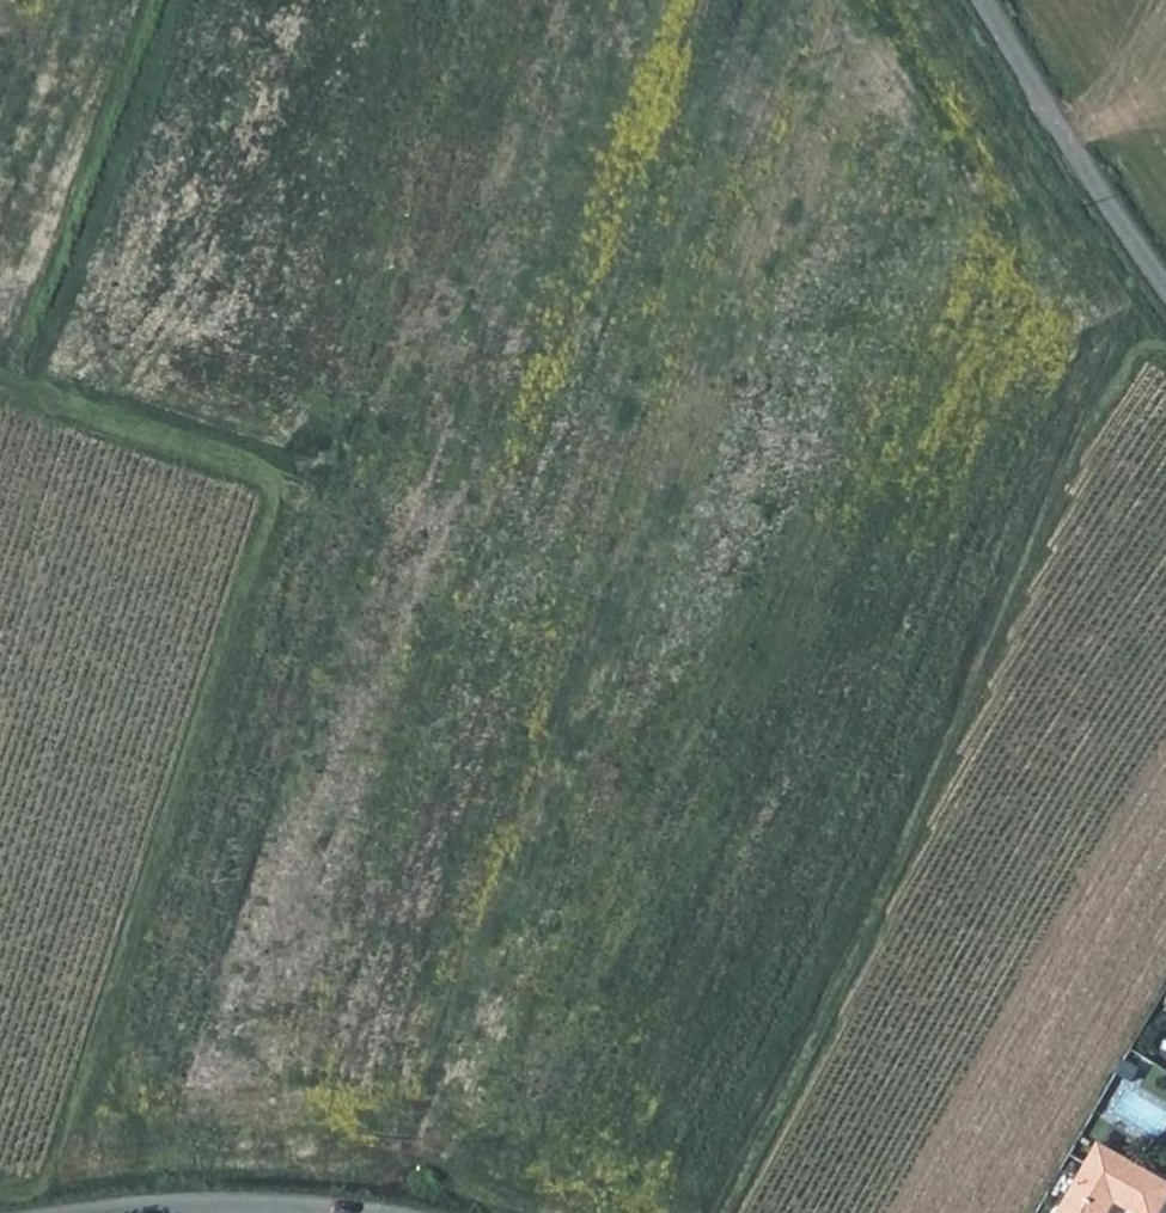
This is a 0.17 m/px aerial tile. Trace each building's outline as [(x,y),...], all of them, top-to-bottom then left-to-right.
[(1119,1155),(1101,1144),(1090,1162),(1109,1173),(1119,1155)] [(1061,1212),(1112,1212),(1117,1205),(1120,1199),(1131,1205),(1127,1211),(1131,1212),(1163,1212),(1165,1208),(1165,1182),(1119,1155),(1109,1173),(1090,1162),(1061,1212)] [(1120,1199),(1117,1205),(1127,1211),(1131,1205),(1120,1199)]
